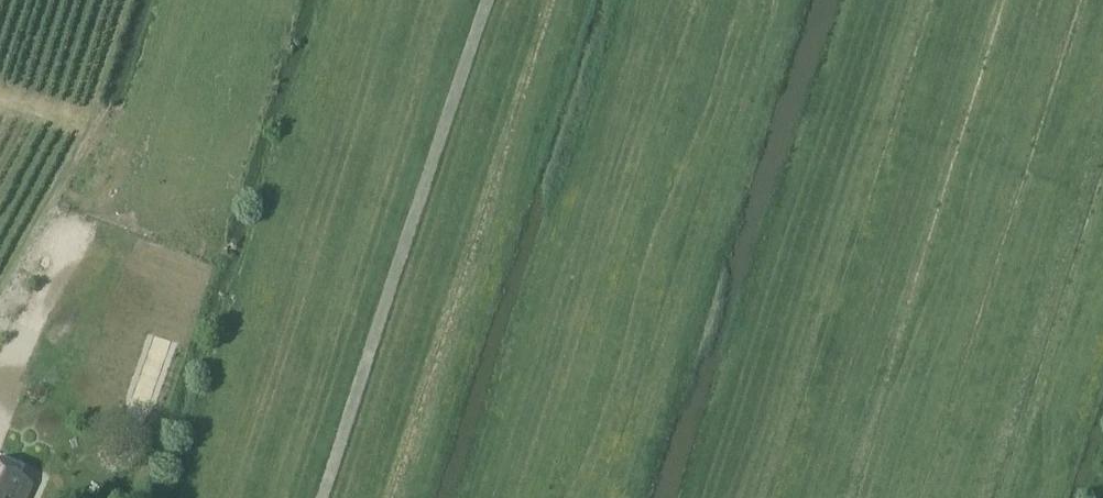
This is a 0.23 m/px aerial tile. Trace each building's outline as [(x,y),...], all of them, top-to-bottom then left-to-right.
[(31,487),(0,473),(0,497),(26,497),(31,487)]
